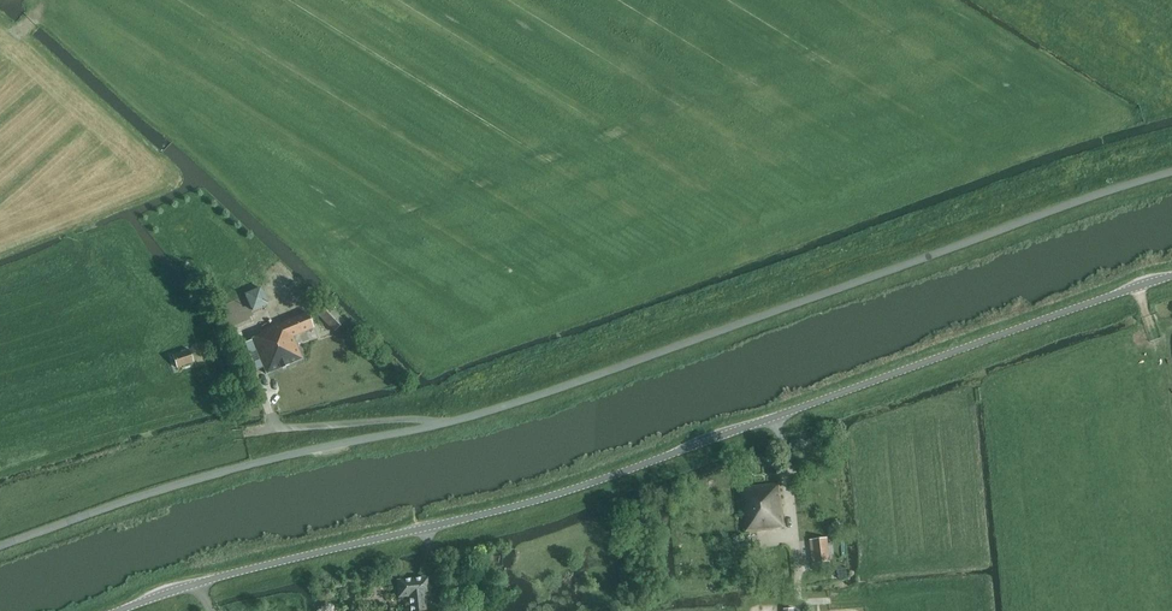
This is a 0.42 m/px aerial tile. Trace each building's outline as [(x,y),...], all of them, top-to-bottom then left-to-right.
[(243,296),(250,312),(266,304),(259,289),(243,296)] [(318,315),(334,332),(345,321),(329,305),(318,315)] [(268,332),(253,339),(263,364),(270,361),(275,372),(308,358),(298,335),(318,327),(311,311),(267,330),(268,332)] [(177,368),(194,362),(190,349),(172,355),(177,368)] [(746,532),(786,527),(780,483),(741,487),(746,532)] [(828,538),(810,540),(813,564),(831,562),(828,538)] [(397,580),(399,598),(407,597),(409,610),(428,610),(426,595),(431,594),(429,576),(397,580)]
